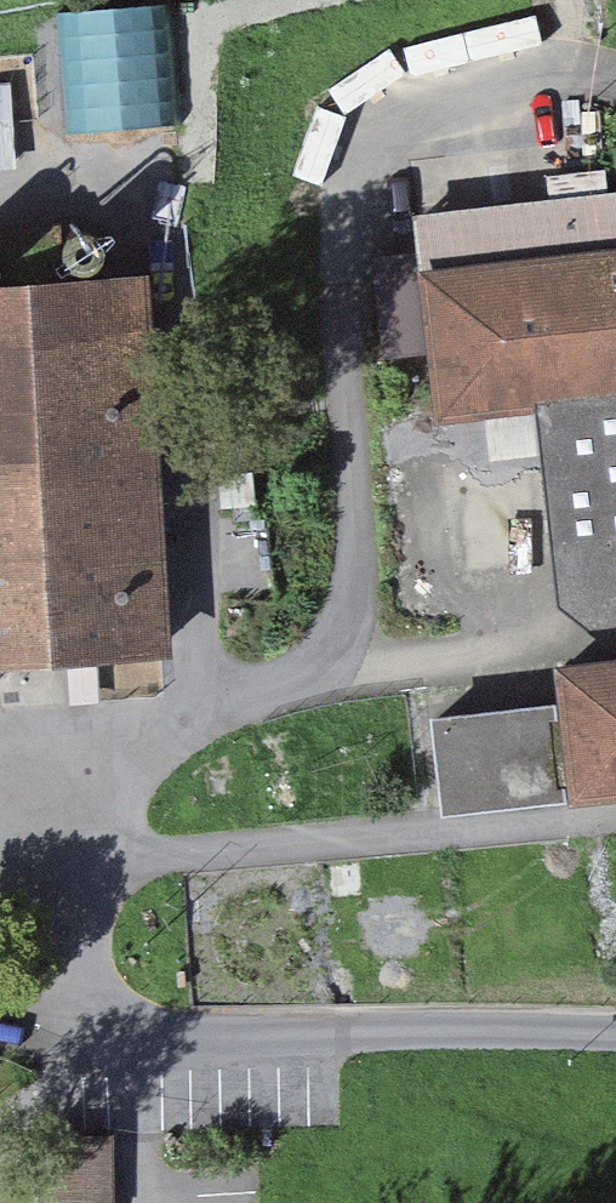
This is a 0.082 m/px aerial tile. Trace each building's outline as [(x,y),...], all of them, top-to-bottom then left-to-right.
[(176,6),(71,11),(76,120),(182,115),(176,6)] [(16,89),(0,90),(0,171),(21,169),(16,89)] [(441,426),(541,415),(615,406),(615,205),(418,227),(441,426)] [(172,655),(147,276),(0,285),(0,666),(172,655)] [(541,415),(566,629),(615,623),(615,406),(541,415)] [(569,809),(615,803),(615,670),(553,677),(557,707),(569,809)] [(450,823),(569,809),(557,707),(438,721),(450,823)] [(114,1137),(41,1137),(41,1202),(114,1202),(114,1137)]
